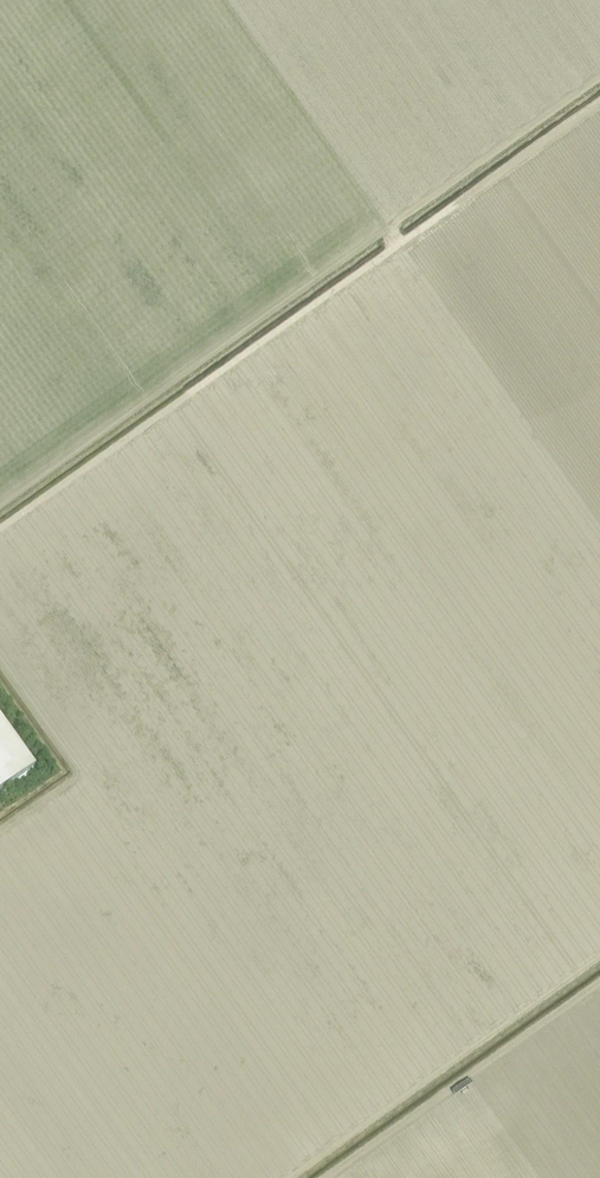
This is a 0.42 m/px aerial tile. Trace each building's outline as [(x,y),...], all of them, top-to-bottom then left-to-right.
[(33,770),(0,723),(0,794),(33,770)]
